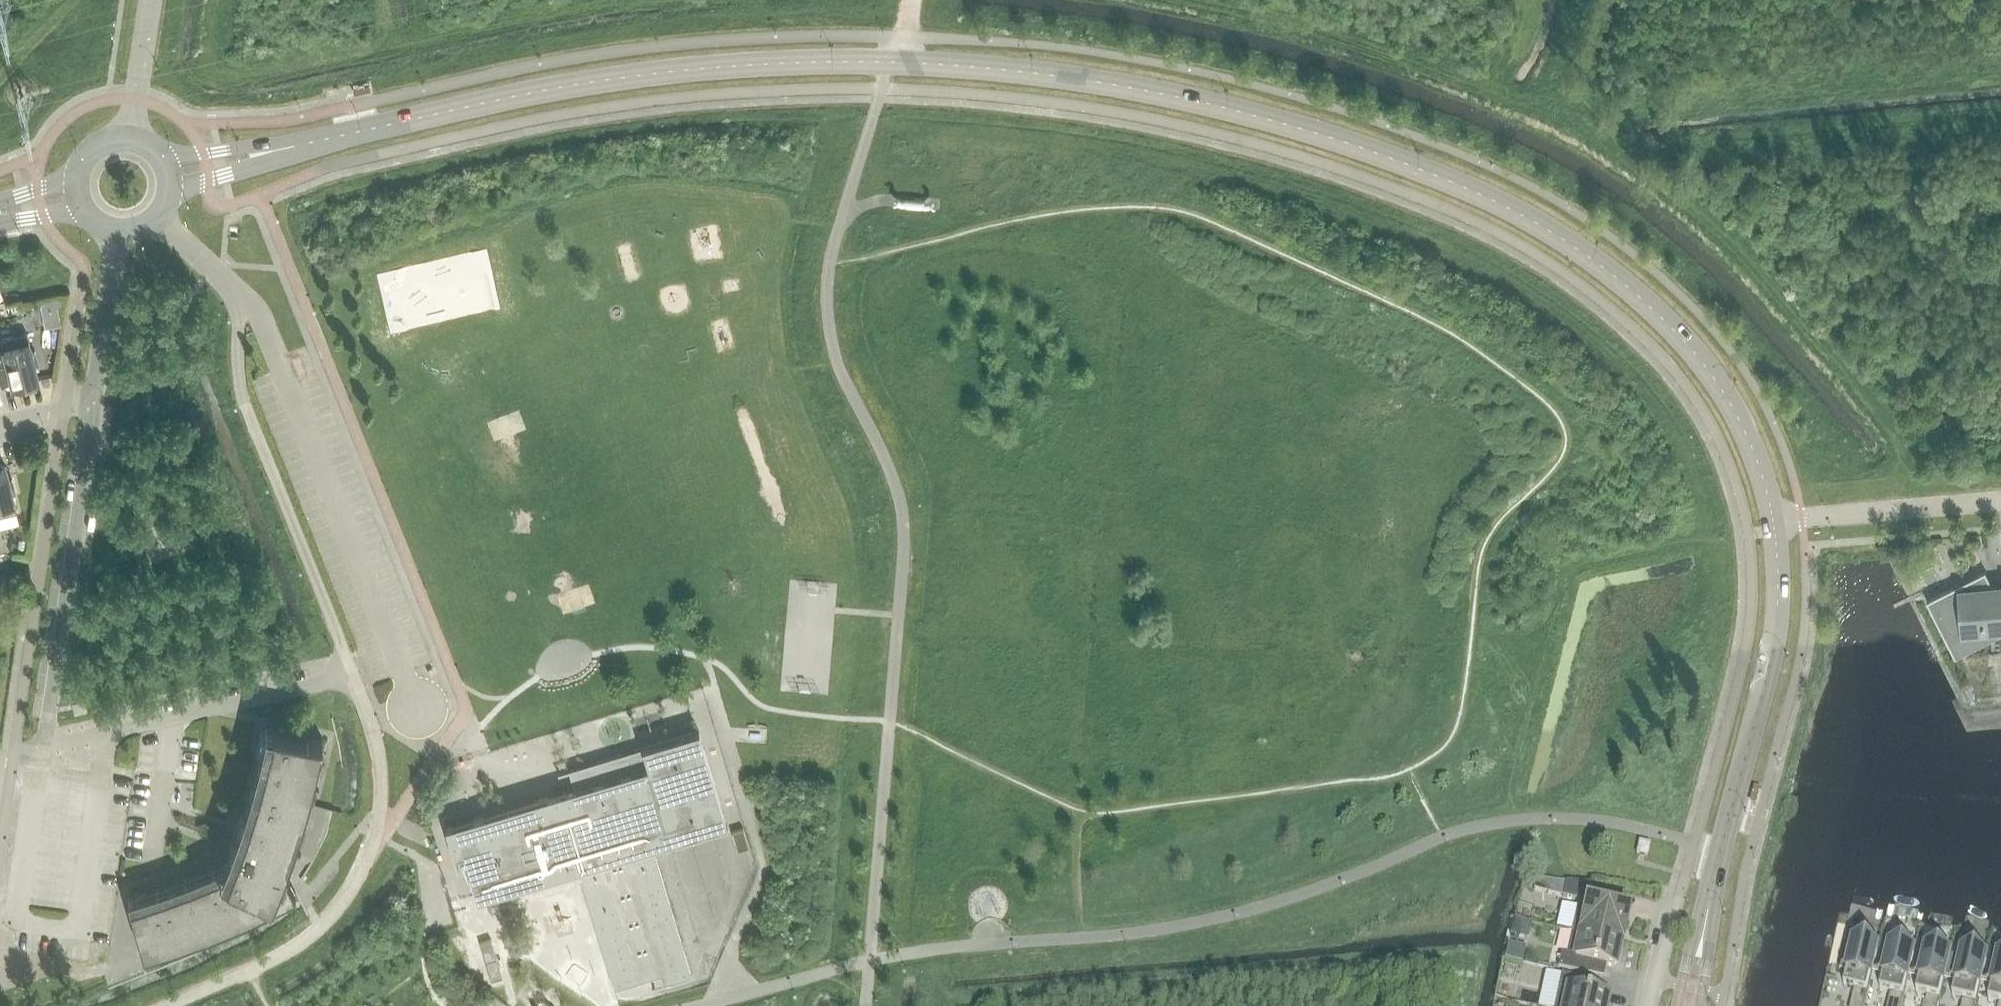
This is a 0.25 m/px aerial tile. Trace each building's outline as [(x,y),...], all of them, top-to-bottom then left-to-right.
[(16,384),(17,388),(35,383),(35,380),(38,379),(34,365),(38,364),(35,351),(31,352),(27,333),(0,339),(0,365),(8,364),(13,385),(16,384)] [(37,452),(25,455),(28,469),(40,466),(37,452)] [(2,466),(1,463),(0,463),(0,516),(16,512),(11,493),(15,492),(12,479),(8,480),(5,466),(2,466)] [(1994,587),(1986,571),(1927,601),(1952,650),(1953,650),(1966,643),(1968,647),(1988,637),(1987,631),(1998,630),(1998,632),(2000,631),(2000,587),(1994,587)] [(73,702),(73,705),(75,713),(86,710),(84,700),(73,702)] [(128,899),(127,899),(144,954),(162,948),(175,944),(189,939),(195,936),(206,933),(222,926),(236,920),(249,914),(265,907),(281,899),(295,892),(283,869),(287,859),(290,851),(296,833),(302,815),(306,803),(306,801),(310,787),(314,771),(318,771),(318,770),(315,769),(318,752),(322,737),(266,726),(265,726),(264,731),(261,747),(259,756),(251,785),(242,813),(231,844),(231,845),(224,863),(213,868),(185,879),(157,889),(147,892),(131,897),(128,898),(128,899)] [(463,853),(465,861),(477,899),(578,869),(614,988),(660,975),(662,982),(652,986),(652,987),(692,975),(653,846),(727,824),(698,730),(558,773),(558,774),(569,771),(574,788),(445,827),(457,866),(458,866),(455,856),(463,853)] [(741,829),(730,832),(736,851),(746,848),(741,829)] [(1647,856),(1649,845),(1639,842),(1636,853),(1647,856)] [(1566,882),(1562,897),(1587,902),(1592,885),(1566,882)] [(1577,905),(1571,932),(1620,943),(1626,916),(1607,912),(1608,909),(1595,906),(1594,909),(1577,905)] [(1620,943),(1571,932),(1566,954),(1561,953),(1558,967),(1587,974),(1590,961),(1614,967),(1620,943)] [(1848,968),(1843,987),(1854,989),(1850,1005),(1863,1005),(1877,948),(1866,946),(1867,942),(1847,937),(1840,966),(1848,968)] [(491,981),(502,978),(491,939),(480,943),(491,981)] [(1884,972),(1879,990),(1890,993),(1887,1005),(1900,1005),(1913,952),(1903,949),(1904,946),(1883,941),(1876,970),(1884,972)] [(1509,942),(1505,958),(1521,962),(1525,946),(1509,942)] [(1920,975),(1916,994),(1926,996),(1924,1005),(1937,1005),(1949,955),(1939,953),(1940,949),(1919,944),(1912,973),(1920,975)] [(1956,979),(1952,997),(1962,1000),(1961,1005),(1974,1005),(1986,959),(1975,956),(1976,953),(1955,948),(1948,977),(1956,979)] [(1988,1000),(1999,1003),(1998,1005),(2000,1005),(2000,953),(1991,951),(1985,980),(1992,982),(1988,1000)] [(1554,1005),(1605,1005),(1607,997),(1583,992),(1586,979),(1561,974),(1554,1005)]
